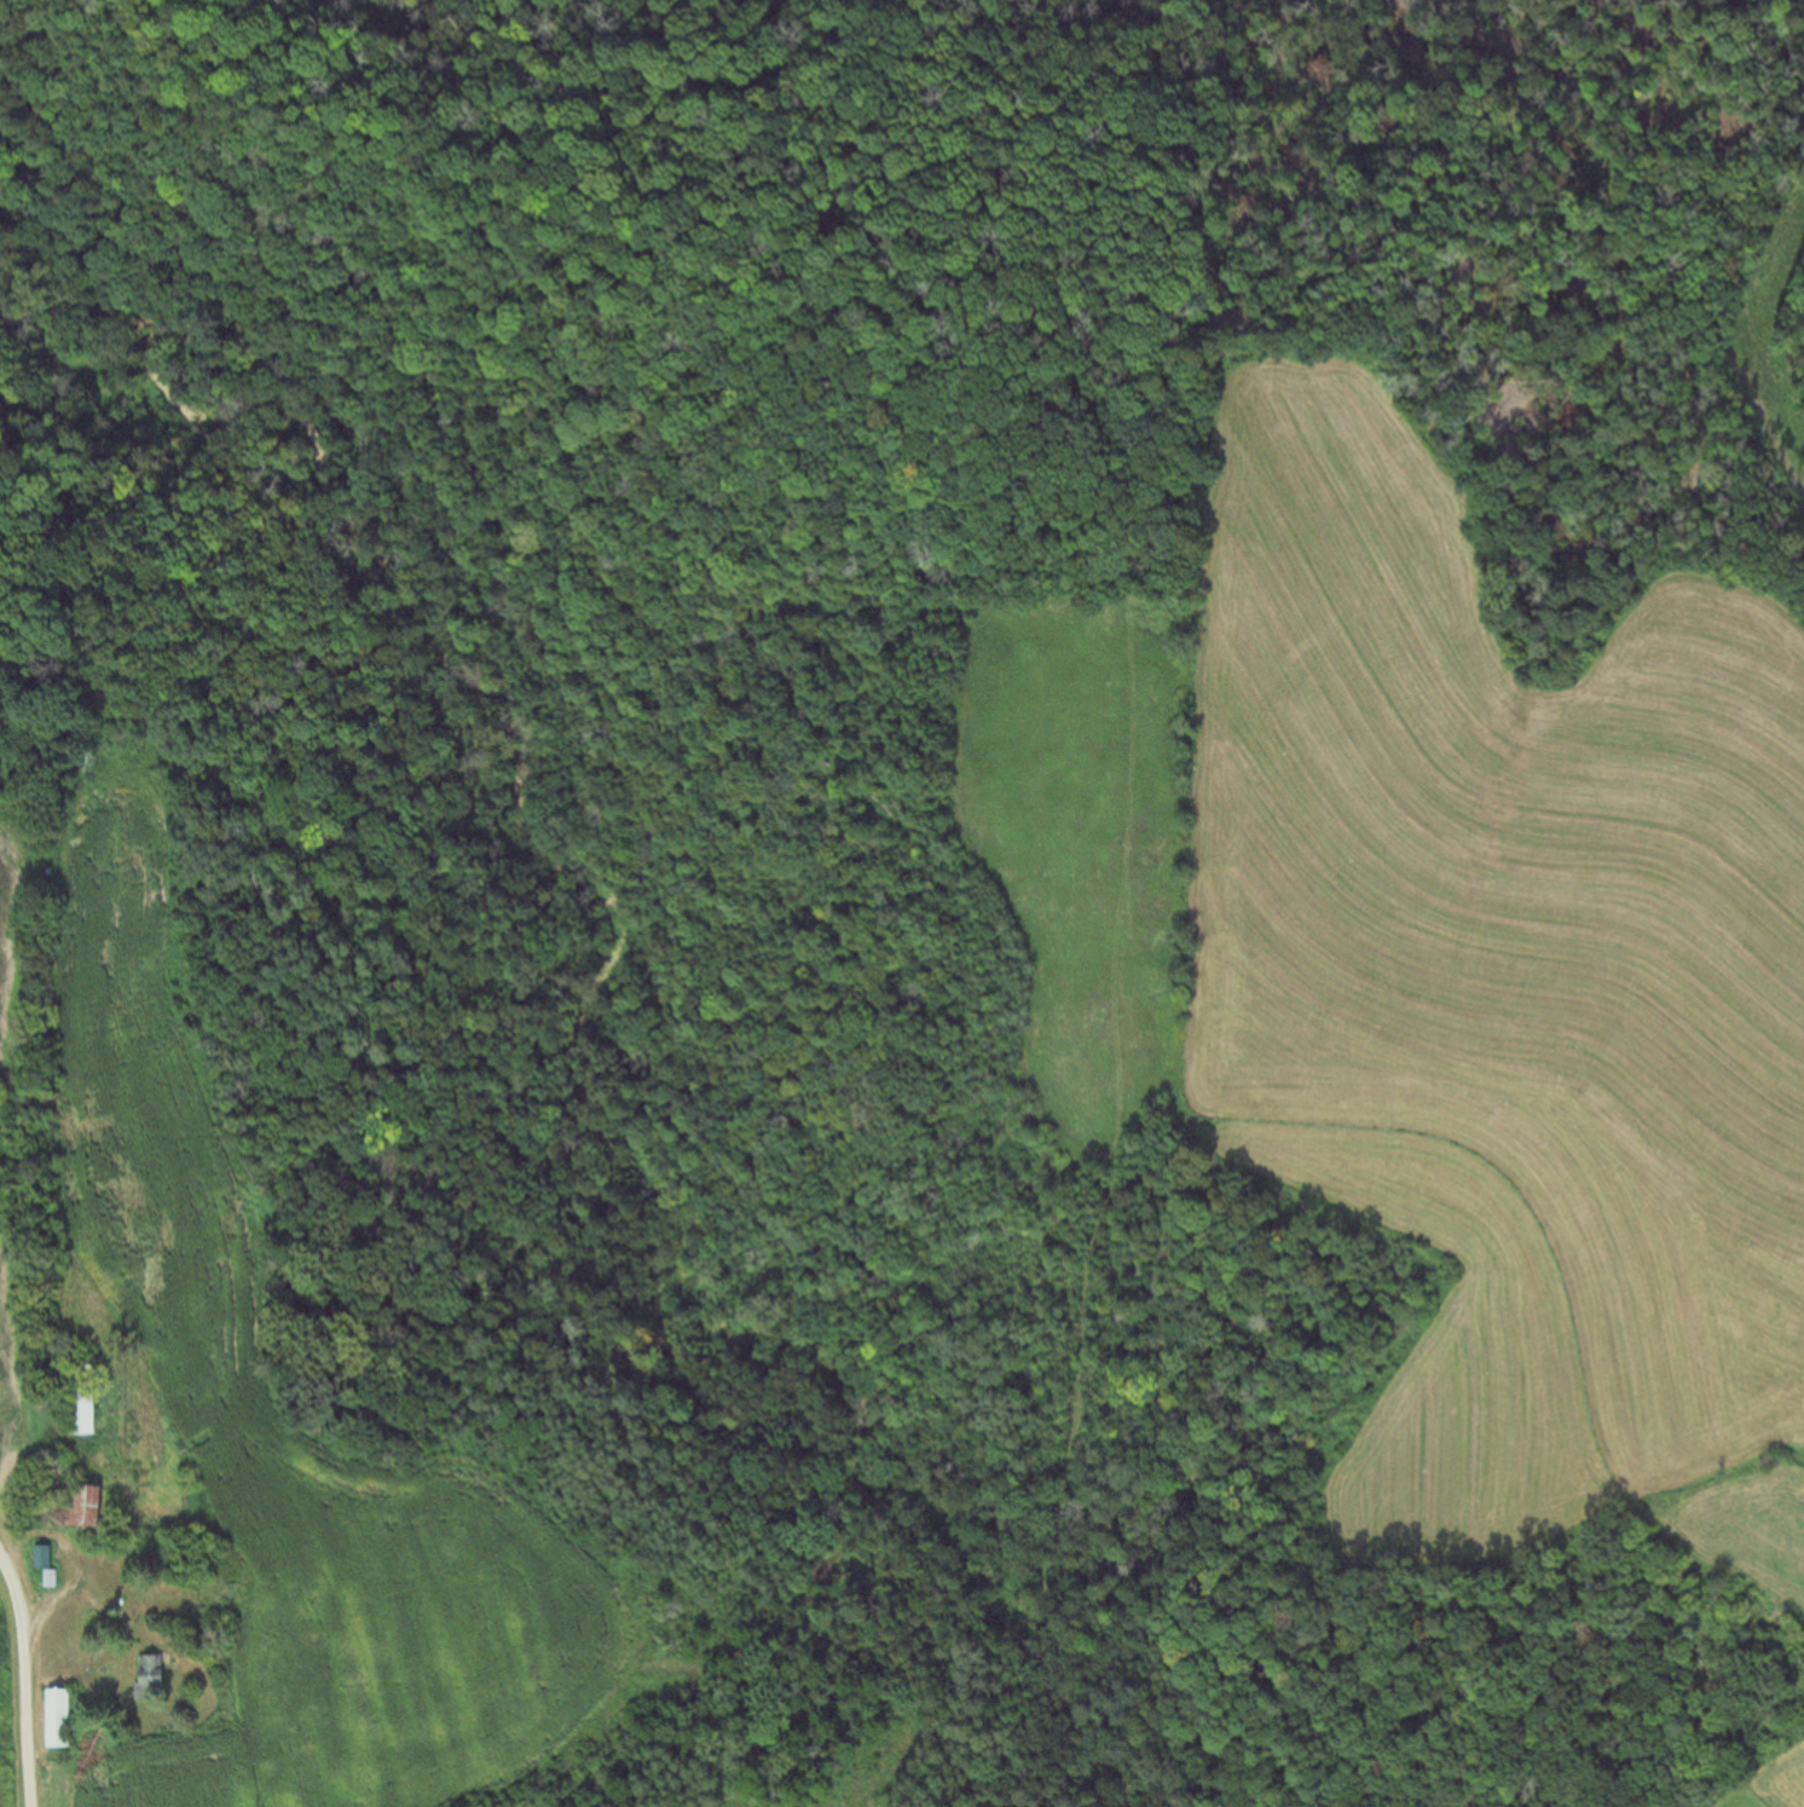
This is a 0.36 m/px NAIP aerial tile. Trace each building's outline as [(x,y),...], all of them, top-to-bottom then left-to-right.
[(99,1435),(98,1365),(68,1365),(69,1435),(99,1435)] [(104,1528),(108,1487),(67,1483),(63,1524),(104,1528)] [(57,1546),(40,1546),(40,1569),(45,1569),(45,1587),(57,1587),(57,1546)] [(140,1701),(168,1701),(168,1671),(165,1671),(166,1657),(141,1656),(140,1701)] [(74,1690),(50,1690),(50,1750),(74,1750),(74,1690)]
